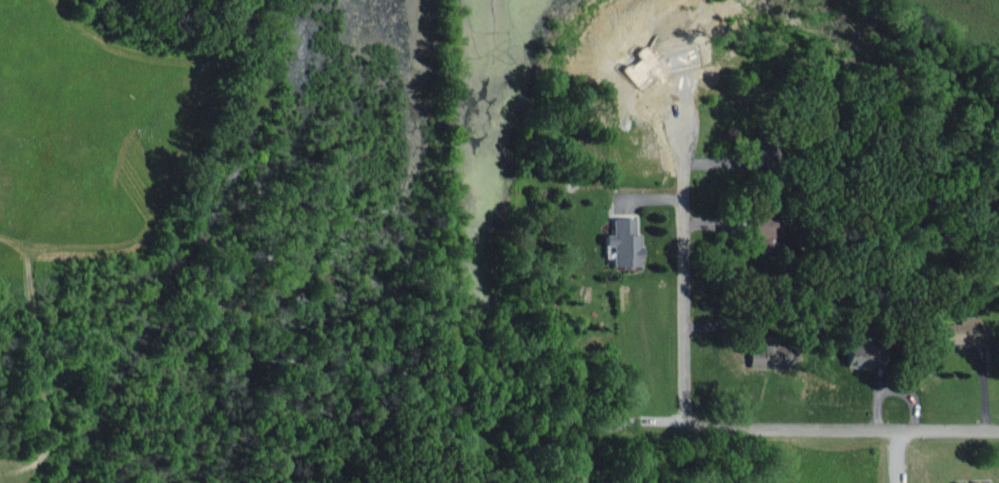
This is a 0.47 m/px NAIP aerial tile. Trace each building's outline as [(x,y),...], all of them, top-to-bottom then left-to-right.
[(748,236),(753,236),(754,246),(776,246),(775,215),(748,216),(748,236)] [(637,265),(636,232),(632,232),(631,216),(608,216),(608,233),(601,233),(601,244),(609,244),(609,265),(637,265)] [(842,365),(867,366),(868,345),(843,344),(842,365)]
